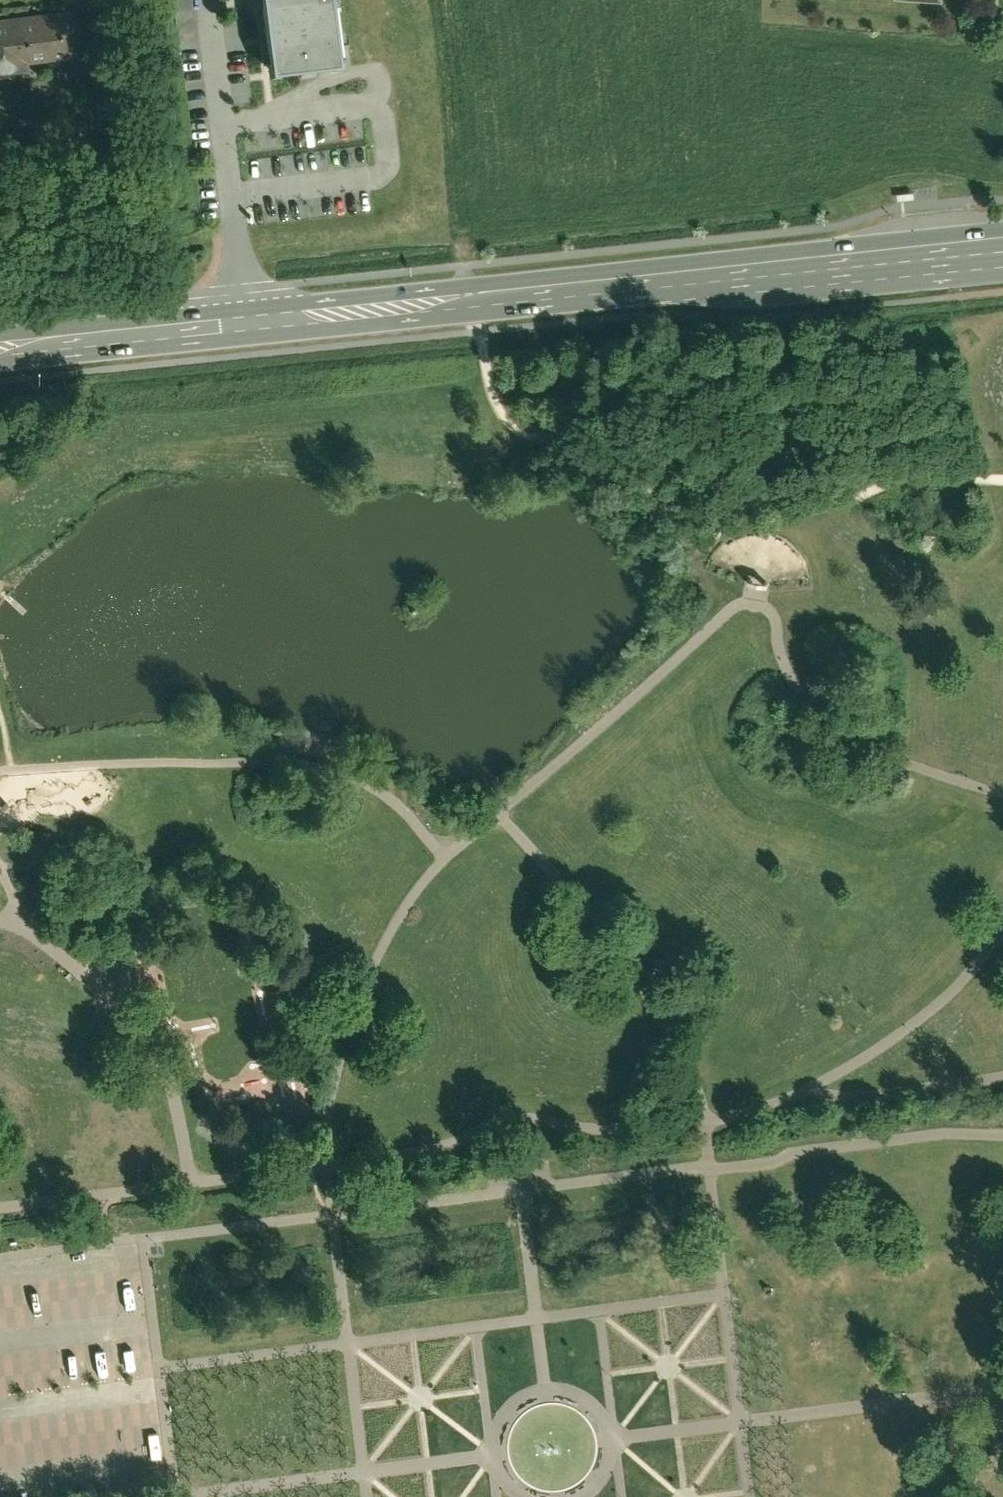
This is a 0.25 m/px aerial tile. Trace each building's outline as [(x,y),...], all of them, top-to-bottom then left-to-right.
[(344,0),(270,0),(277,53),(302,49),(303,54),(319,52),(319,47),(350,43),(344,0)] [(29,66),(28,59),(85,52),(79,5),(0,15),(0,70),(29,66)] [(283,1103),(268,1105),(268,1110),(269,1117),(285,1115),(283,1103)]
